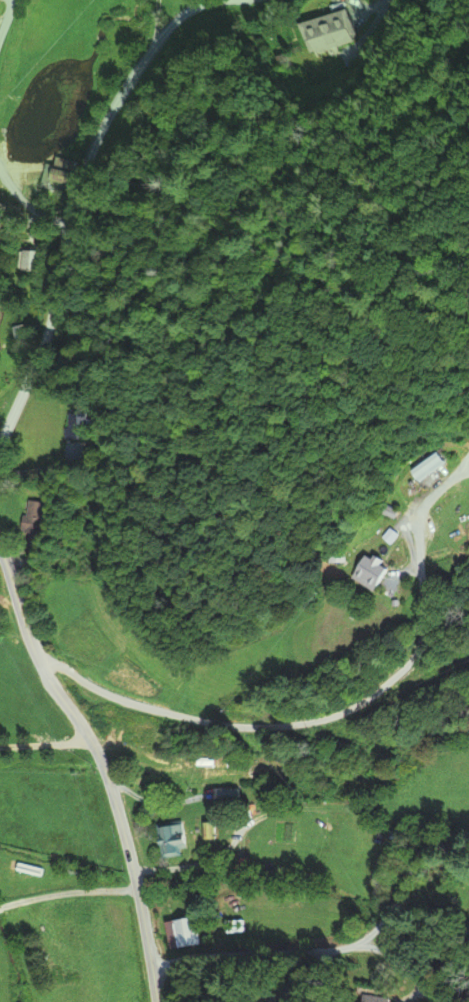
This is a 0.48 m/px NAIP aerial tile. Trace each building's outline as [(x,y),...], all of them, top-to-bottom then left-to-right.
[(287,23),(295,57),(344,44),(335,10),(287,23)] [(32,253),(15,253),(15,272),(32,272),(32,253)] [(445,464),(436,452),(410,472),(419,484),(445,464)] [(39,506),(17,502),(10,534),(32,538),(39,506)] [(367,593),(383,568),(361,554),(345,578),(367,593)] [(243,819),(243,806),(236,806),(236,791),(213,791),(213,819),(243,819)] [(180,855),(178,825),(150,827),(152,856),(180,855)] [(44,869),(20,862),(18,871),(41,878),(44,869)] [(175,921),(177,947),(205,945),(203,919),(175,921)]
